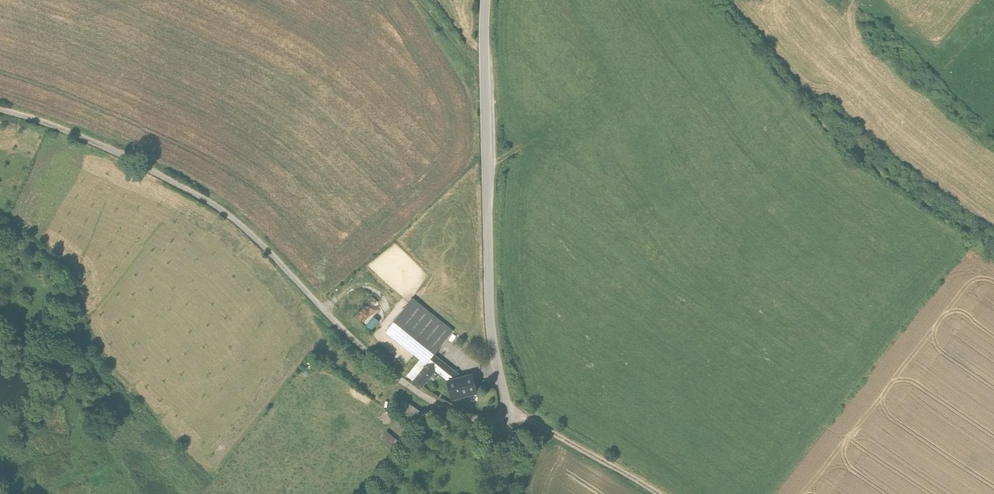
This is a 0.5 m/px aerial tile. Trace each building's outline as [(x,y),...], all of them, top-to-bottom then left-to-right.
[(457,329),(414,297),(391,328),(432,358),(420,375),(432,384),(444,367),(454,375),(458,391),(478,388),(476,376),(441,350),(457,329)] [(410,417),(416,410),(399,397),(393,404),(410,417)] [(385,432),(391,438),(397,432),(391,426),(385,432)]
